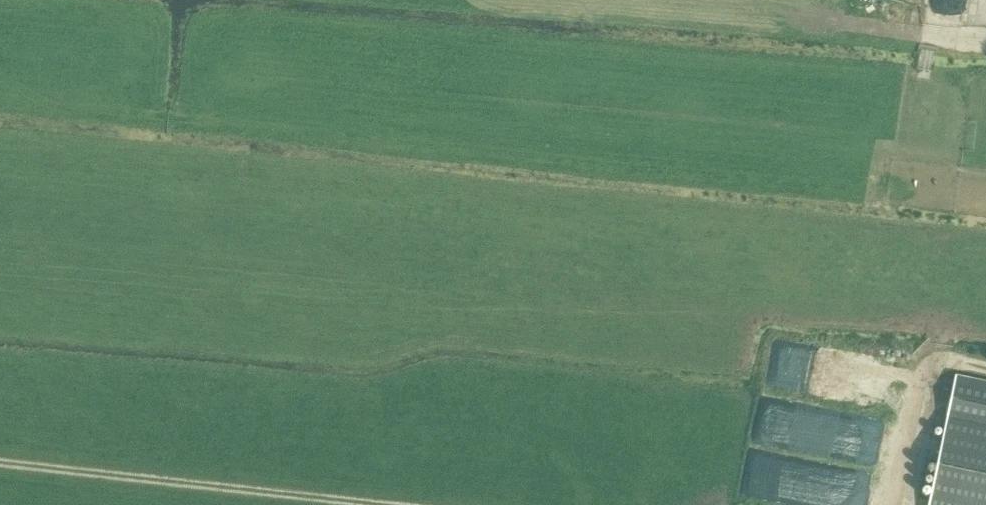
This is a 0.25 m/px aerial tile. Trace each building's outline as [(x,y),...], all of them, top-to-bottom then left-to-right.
[(929,504),(985,504),(985,387),(954,381),(947,414),(929,504)]
